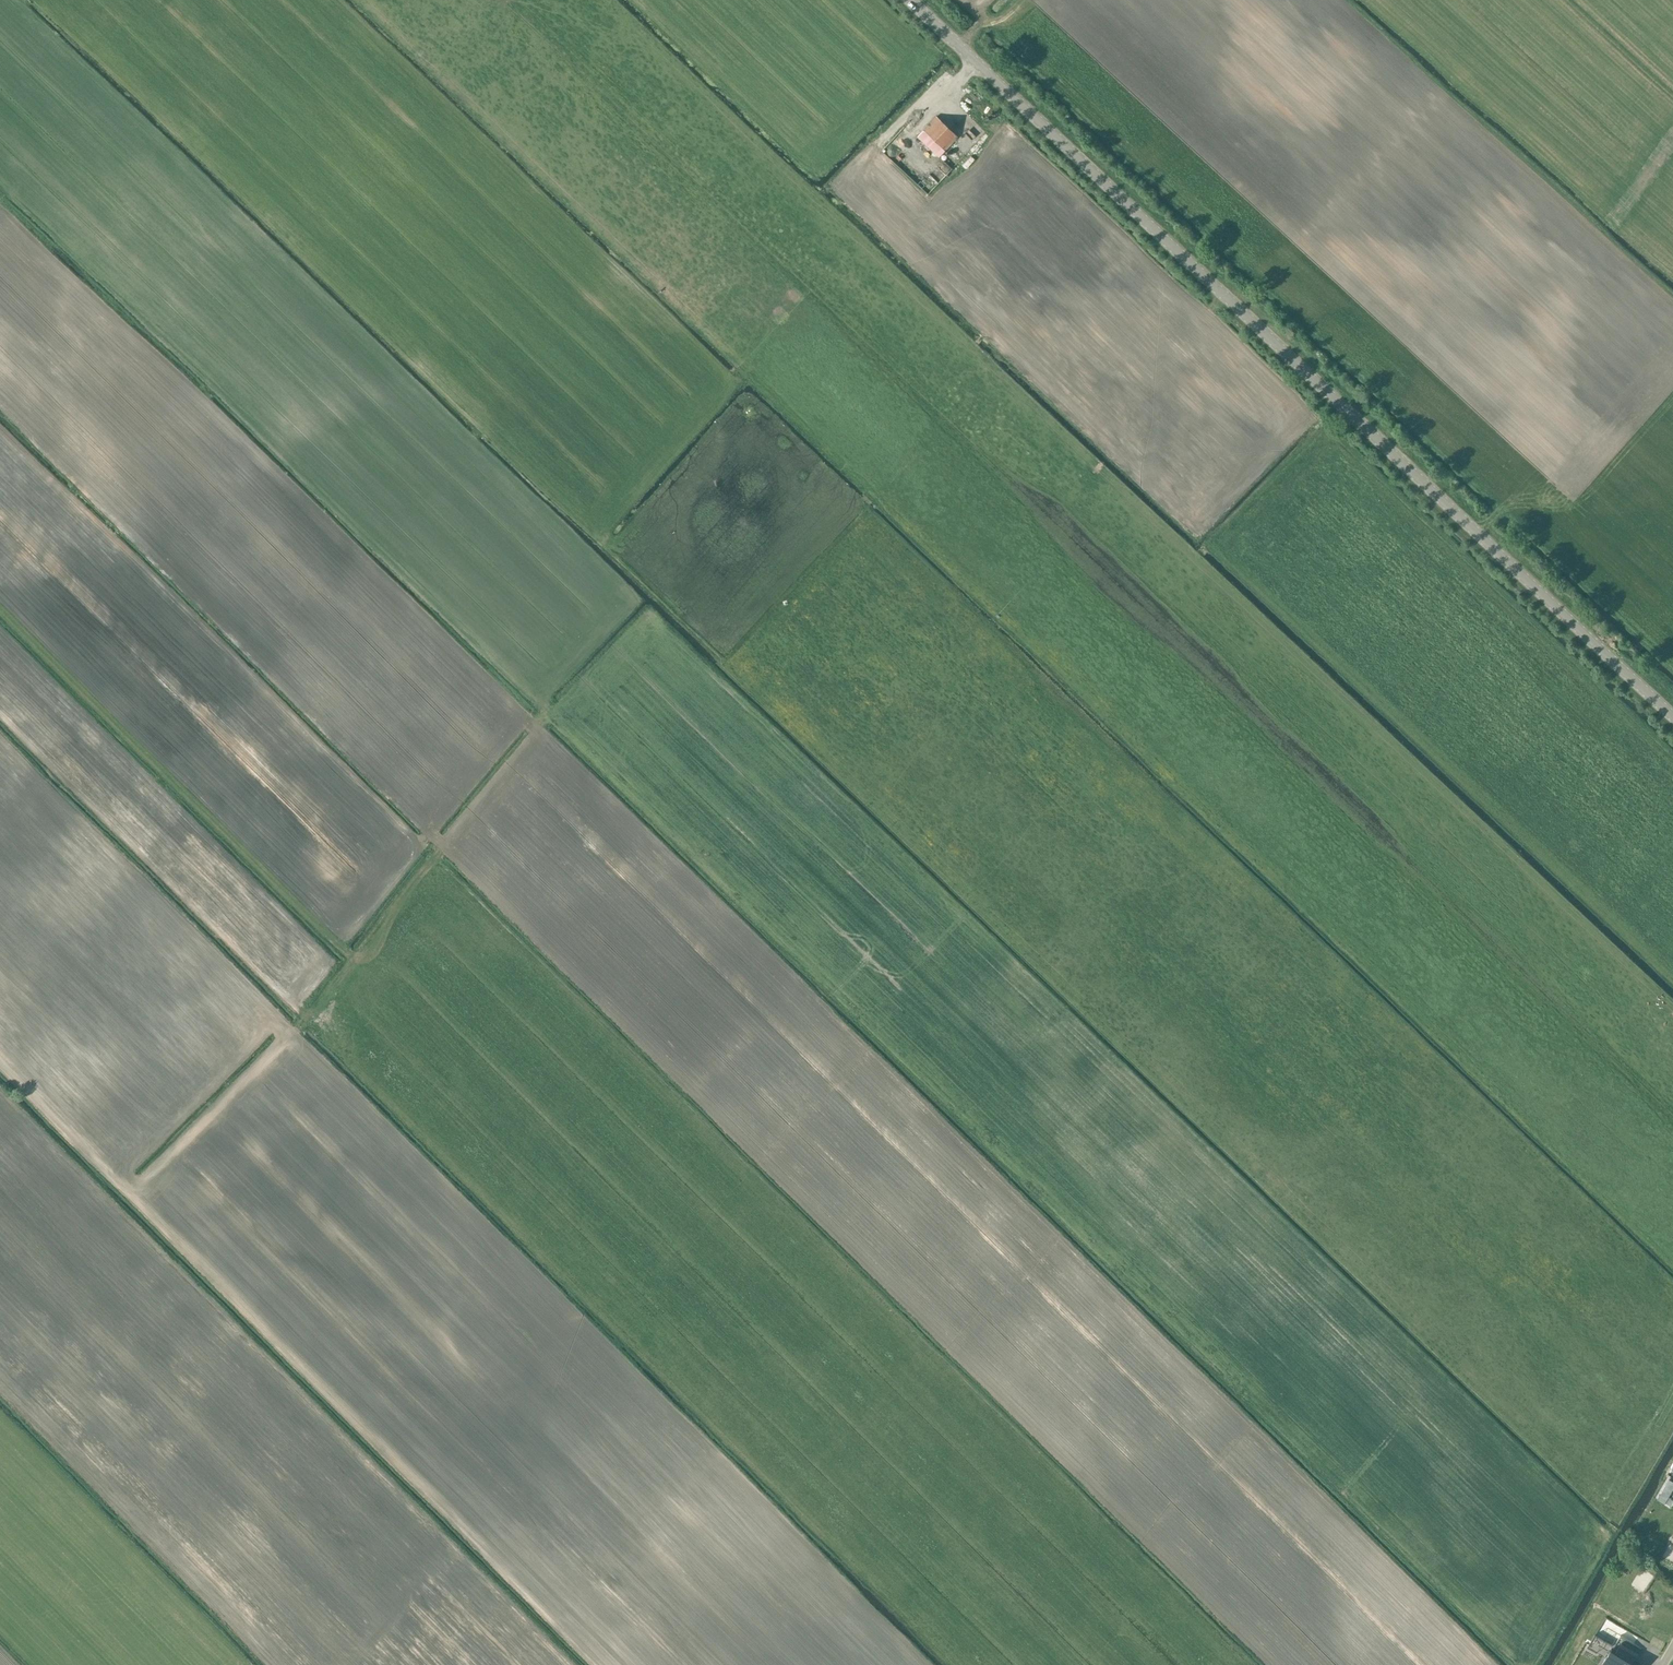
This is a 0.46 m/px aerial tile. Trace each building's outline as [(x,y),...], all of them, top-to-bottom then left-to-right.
[(939,157),(958,137),(937,116),(918,137),(928,146),(927,146),(939,157)] [(1004,125),(1000,128),(1008,138),(1012,135),(1004,125)] [(889,148),(897,155),(904,146),(896,139),(889,148)] [(1604,1661),(1610,1664),(1640,1664),(1641,1664),(1623,1653),(1629,1644),(1623,1640),(1617,1649),(1613,1647),(1604,1661)]
